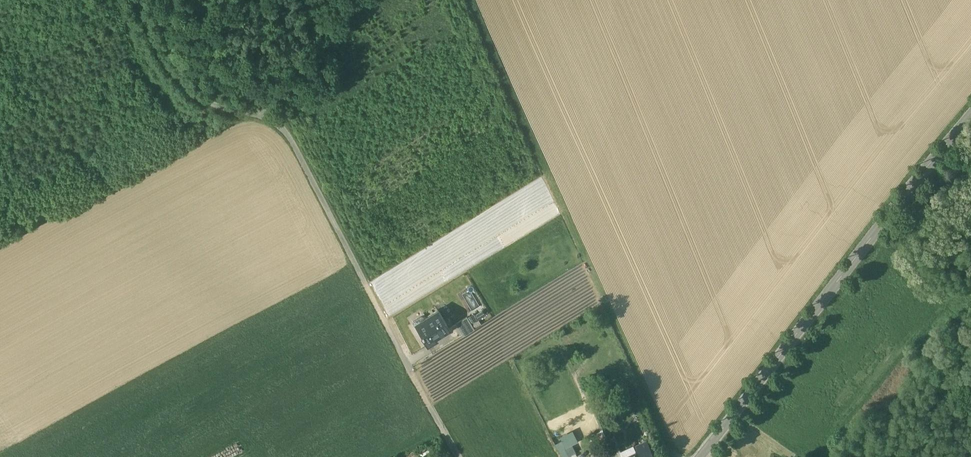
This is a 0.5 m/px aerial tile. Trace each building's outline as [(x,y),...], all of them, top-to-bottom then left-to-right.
[(424,317),(425,319),(416,324),(416,325),(421,333),(420,333),(427,344),(437,338),(436,336),(449,328),(438,309),(424,317)] [(412,322),(414,325),(416,325),(416,324),(425,319),(424,317),(423,315),(421,315),(413,320),(412,322)] [(467,316),(456,323),(463,335),(474,328),(467,316)] [(565,445),(565,447),(572,444),(578,441),(573,430),(560,436),(562,440),(565,445)] [(647,439),(636,444),(637,447),(639,450),(650,445),(647,439)] [(562,440),(555,444),(557,449),(559,449),(558,448),(565,445),(562,440)] [(572,444),(565,447),(569,455),(576,452),(572,444)] [(620,452),(622,455),(622,456),(625,456),(636,452),(634,449),(637,447),(636,444),(620,452)] [(565,445),(558,448),(559,449),(562,456),(568,456),(570,456),(569,455),(565,447),(565,445)] [(639,450),(642,456),(655,456),(650,445),(639,450)] [(611,449),(615,456),(618,456),(622,455),(620,452),(618,446),(611,449)] [(637,447),(634,449),(636,452),(625,456),(642,456),(639,450),(637,447)]
